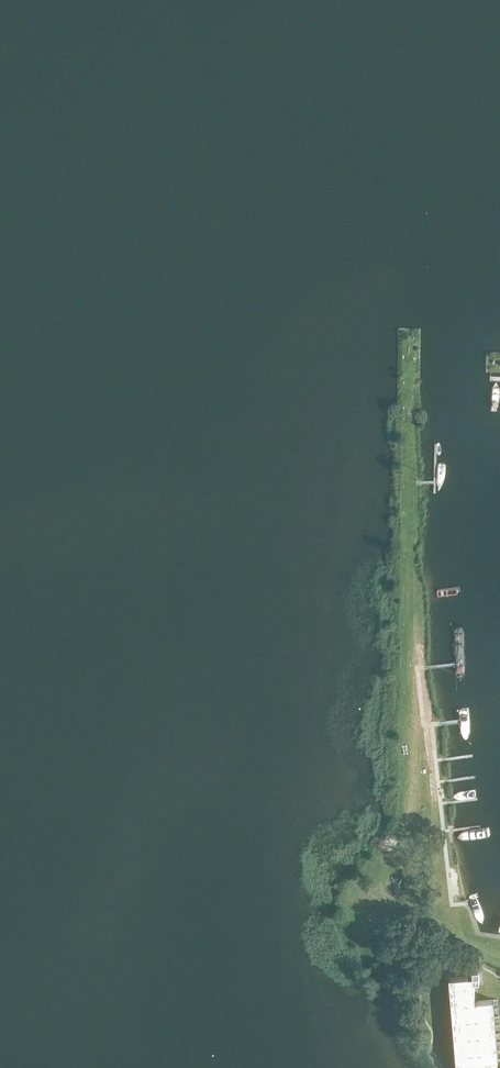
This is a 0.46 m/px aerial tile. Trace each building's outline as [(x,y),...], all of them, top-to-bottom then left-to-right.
[(450,978),(450,979),(457,1062),(461,1062),(462,1067),(458,1067),(497,1067),(497,1059),(498,1059),(493,1000),(490,1000),(475,1001),(474,982),(480,981),(479,972),(473,972),(473,976),(453,978),(450,978)]
